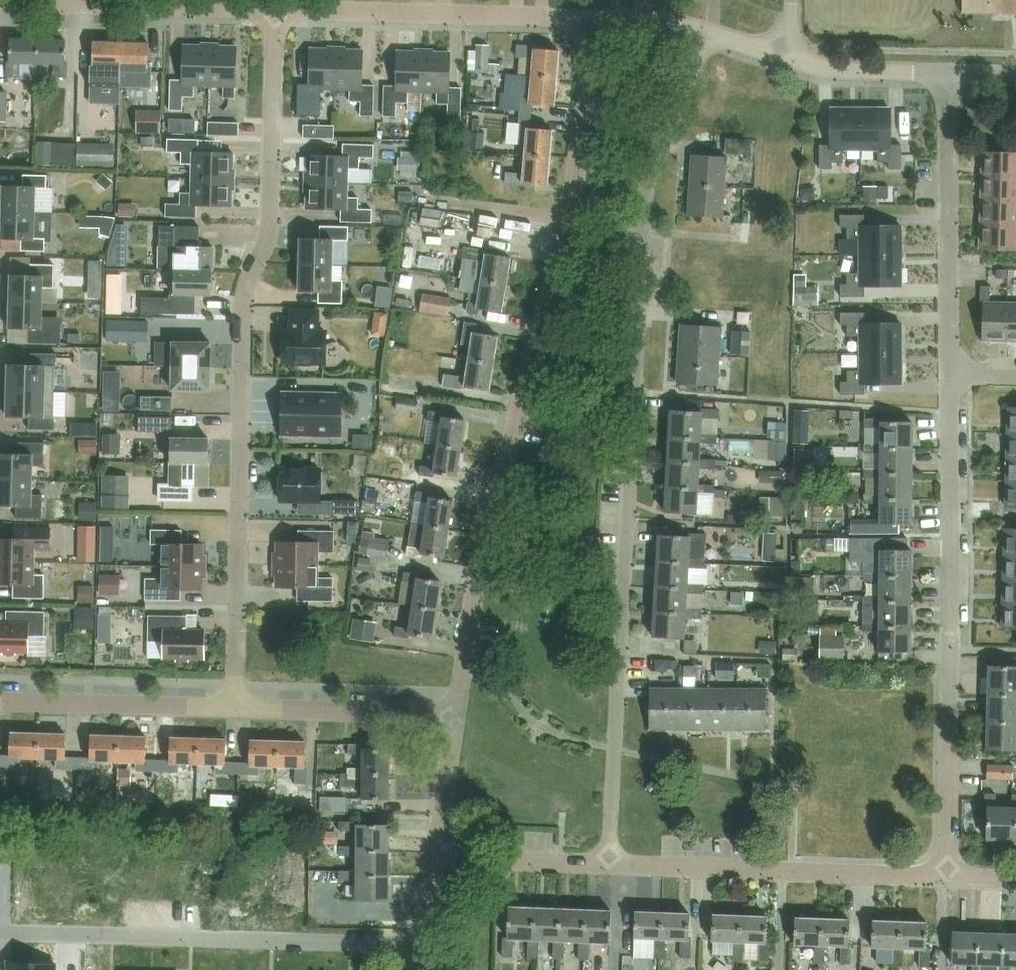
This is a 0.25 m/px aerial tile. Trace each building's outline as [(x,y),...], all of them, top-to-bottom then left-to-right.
[(963,14),(1005,13),(1005,16),(1015,15),(1015,0),(963,0),(963,14)] [(37,64),(37,41),(9,40),(8,62),(6,62),(6,77),(20,77),(20,64),(37,64)] [(37,41),(37,64),(53,65),(53,78),(66,79),(66,64),(64,64),(65,42),(37,41)] [(119,87),(120,43),(92,43),(92,66),(90,66),(89,86),(119,87)] [(120,43),(119,87),(151,88),(152,67),(147,67),(148,44),(120,43)] [(516,45),(515,56),(533,58),(531,76),(556,78),(558,50),(534,48),(535,47),(516,45)] [(169,81),(168,111),(181,112),(181,98),(193,98),(193,87),(208,87),(209,46),(183,46),(182,81),(169,81)] [(209,46),(208,87),(222,88),(222,99),(233,99),(235,47),(209,46)] [(488,64),(489,46),(476,46),(476,51),(468,51),(467,70),(475,70),(475,73),(499,74),(500,65),(488,64)] [(309,49),(307,101),(319,102),(319,91),(334,91),(335,50),(309,49)] [(335,50),(334,91),(348,91),(348,103),(359,103),(359,117),(372,117),(373,87),(360,86),(361,51),(335,50)] [(383,87),(382,117),(394,118),(395,104),(406,104),(407,93),(421,94),(422,53),(396,52),(395,87),(383,87)] [(422,53),(421,94),(436,94),(435,105),(446,105),(446,119),(459,120),(460,89),(447,89),(449,54),(422,53)] [(521,94),(519,112),(530,113),(531,104),(553,107),(556,78),(531,76),(530,95),(521,94)] [(468,102),(467,111),(478,111),(478,102),(468,102)] [(843,151),(861,151),(861,109),(831,109),(832,145),(820,145),(820,169),(832,169),(832,163),(844,163),(843,151)] [(901,145),(890,145),(890,109),(861,109),(861,151),(878,151),(878,163),(890,163),(890,169),(901,169),(901,145)] [(161,112),(137,111),(137,131),(160,132),(161,112)] [(519,118),(516,143),(526,144),(525,155),(549,157),(552,130),(528,127),(529,119),(519,118)] [(241,123),(210,123),(210,135),(241,136),(241,123)] [(333,126),(301,125),(301,137),(333,138),(333,126)] [(472,133),(470,149),(483,150),(484,134),(472,133)] [(142,137),(142,148),(154,148),(154,137),(142,137)] [(745,154),(746,139),(726,137),(725,153),(745,154)] [(54,164),(55,139),(41,138),(40,164),(54,164)] [(168,139),(168,152),(182,153),(181,164),(192,164),(192,178),(233,179),(234,154),(198,153),(199,140),(168,139)] [(115,166),(116,142),(80,141),(79,165),(115,166)] [(308,156),(307,182),(348,183),(348,169),(359,169),(360,158),(374,158),(374,145),(343,144),(343,157),(308,156)] [(984,151),(983,176),(1015,176),(1015,152),(984,151)] [(505,172),(504,182),(522,184),(523,182),(547,184),(549,157),(525,155),(523,174),(505,172)] [(691,155),(689,186),(724,188),(726,157),(691,155)] [(401,176),(420,177),(420,159),(399,158),(398,170),(401,170),(401,176)] [(52,213),(53,213),(54,188),(47,188),(48,175),(24,174),(23,186),(4,185),(3,212),(52,213)] [(106,191),(114,183),(104,174),(97,182),(106,191)] [(982,200),(1015,202),(1015,176),(983,176),(982,200)] [(166,204),(166,217),(197,218),(197,205),(232,206),(233,179),(192,178),(192,193),(181,193),(180,204),(166,204)] [(307,182),(306,208),(342,209),(341,222),(372,223),(372,210),(358,209),(359,198),(347,198),(348,183),(307,182)] [(722,218),(724,188),(689,186),(687,216),(722,218)] [(877,201),(877,193),(877,186),(864,186),(864,193),(864,201),(877,201)] [(816,200),(815,193),(814,187),(803,188),(804,193),(805,201),(816,200)] [(399,191),(399,201),(414,202),(414,192),(399,191)] [(981,225),(1015,227),(1015,202),(982,200),(981,225)] [(119,204),(119,217),(135,217),(136,204),(119,204)] [(423,208),(420,225),(439,228),(442,211),(423,208)] [(51,238),(52,213),(3,212),(2,238),(22,238),(21,250),(45,251),(46,238),(51,238)] [(100,235),(110,237),(116,218),(106,217),(100,217),(100,228),(100,235)] [(902,259),(902,230),(865,230),(865,218),(841,218),(841,230),(847,230),(847,242),(859,242),(859,259),(902,259)] [(117,225),(115,235),(126,235),(127,225),(117,225)] [(980,250),(1015,252),(1015,227),(981,225),(980,250)] [(159,270),(175,270),(213,271),(213,247),(199,247),(200,227),(160,226),(159,270)] [(300,265),(332,266),(333,241),(349,241),(349,227),(320,226),(320,239),(300,239),(300,265)] [(406,239),(403,263),(416,265),(419,241),(406,239)] [(462,260),(459,277),(460,278),(480,281),(504,285),(508,257),(486,253),(486,252),(464,248),(462,260)] [(902,288),(902,259),(859,259),(859,276),(847,276),(847,288),(842,288),(842,299),(865,299),(865,288),(902,288)] [(89,277),(102,278),(103,261),(90,261),(89,277)] [(11,274),(10,301),(43,302),(43,287),(54,288),(55,264),(31,263),(30,275),(11,274)] [(332,280),(332,266),(300,265),(299,291),(319,292),(318,303),(342,304),(343,280),(332,280)] [(175,270),(174,294),(195,294),(212,295),(213,271),(175,270)] [(996,270),(996,279),(1007,280),(1007,270),(996,270)] [(460,278),(458,291),(470,293),(467,311),(475,313),(476,308),(499,312),(504,285),(480,281),(460,278)] [(979,284),(979,302),(983,302),(981,339),(1006,340),(1007,303),(988,302),(989,285),(979,284)] [(391,308),(394,289),(380,287),(378,306),(391,308)] [(794,287),(794,301),(810,300),(810,287),(794,287)] [(452,298),(423,293),(419,311),(449,316),(452,298)] [(170,313),(170,297),(141,297),(141,313),(170,313)] [(108,298),(108,313),(120,313),(121,298),(108,298)] [(397,298),(396,305),(408,306),(409,299),(397,298)] [(42,318),(43,302),(10,301),(9,327),(31,328),(30,342),(60,343),(61,318),(42,318)] [(1006,340),(1015,340),(1015,303),(1007,303),(1006,340)] [(316,333),(317,312),(292,312),(291,332),(284,332),(283,361),(326,363),(327,333),(316,333)] [(902,325),(866,325),(866,314),(842,314),(842,325),(848,325),(848,337),(860,337),(860,355),(902,354),(902,325)] [(108,320),(107,340),(148,341),(149,320),(108,320)] [(461,357),(489,362),(494,335),(472,331),(473,324),(466,323),(462,345),(463,345),(461,357)] [(680,324),(678,353),(718,356),(720,327),(680,324)] [(750,356),(751,332),(732,330),(731,355),(750,356)] [(69,334),(69,342),(81,343),(81,334),(69,334)] [(172,366),(210,367),(211,343),(173,342),(172,366)] [(8,364),(8,391),(55,392),(55,367),(57,367),(57,354),(31,353),(31,365),(8,364)] [(678,353),(676,382),(716,385),(718,356),(678,353)] [(902,384),(902,354),(860,355),(860,372),(848,372),(848,383),(842,383),(842,395),(866,395),(866,384),(902,384)] [(485,389),(489,362),(461,357),(458,376),(445,374),(443,384),(463,388),(464,386),(485,389)] [(210,391),(210,367),(172,366),(172,390),(210,391)] [(54,416),(55,392),(8,391),(7,416),(29,417),(29,429),(55,430),(55,416),(54,416)] [(342,395),(282,394),(281,434),(341,435),(342,395)] [(172,397),(141,396),(141,411),(172,411),(172,397)] [(102,397),(102,410),(119,410),(119,397),(102,397)] [(397,397),(395,407),(417,410),(418,399),(397,397)] [(670,410),(669,435),(700,437),(701,434),(701,418),(718,419),(718,409),(700,408),(700,412),(670,410)] [(1007,433),(1015,433),(1015,408),(1008,408),(1007,433)] [(795,410),(793,444),(809,444),(810,411),(795,410)] [(428,411),(427,420),(441,423),(438,444),(459,448),(464,419),(442,416),(443,413),(428,411)] [(172,418),(138,417),(138,432),(172,432),(172,418)] [(864,420),(863,429),(880,429),(880,444),(880,448),(912,449),(913,423),(882,423),(882,420),(864,420)] [(768,422),(768,438),(784,439),(784,423),(768,422)] [(97,437),(98,424),(84,424),(84,437),(97,437)] [(1006,457),(1015,457),(1015,433),(1007,433),(1006,457)] [(103,434),(103,454),(121,454),(121,435),(103,434)] [(669,435),(668,461),(699,463),(700,459),(700,442),(716,443),(717,434),(701,434),(700,437),(669,435)] [(354,435),(353,448),(371,448),(371,435),(354,435)] [(170,462),(208,463),(209,439),(171,438),(170,462)] [(79,440),(79,453),(97,453),(97,440),(79,440)] [(771,440),(753,440),(753,453),(753,459),(786,460),(787,442),(771,442),(771,440)] [(32,480),(33,466),(44,466),(44,443),(19,442),(18,454),(0,453),(0,479),(32,480)] [(420,465),(418,475),(432,477),(433,472),(455,476),(459,448),(438,444),(434,467),(420,465)] [(880,448),(880,444),(864,444),(864,454),(880,454),(880,470),(880,473),(912,474),(912,449),(880,448)] [(796,459),(816,459),(816,446),(796,446),(796,459)] [(1006,481),(1015,482),(1015,457),(1006,457),(1006,481)] [(668,461),(666,486),(698,488),(699,484),(700,468),(715,469),(715,459),(700,459),(699,463),(668,461)] [(208,486),(208,463),(170,462),(170,484),(159,484),(159,499),(191,500),(192,486),(208,486)] [(320,501),(320,470),(280,469),(280,500),(320,501)] [(880,473),(880,470),(864,470),(864,479),(880,479),(880,495),(880,499),(912,499),(912,474),(880,473)] [(771,471),(771,482),(782,483),(783,471),(771,471)] [(103,476),(103,495),(130,496),(130,476),(103,476)] [(0,479),(0,505),(17,506),(17,518),(42,518),(43,495),(32,495),(32,480),(0,479)] [(370,481),(369,489),(367,489),(366,497),(379,498),(381,482),(370,481)] [(1005,506),(1015,506),(1015,482),(1006,481),(1005,506)] [(666,486),(665,512),(697,513),(698,492),(713,493),(714,489),(714,485),(699,484),(698,488),(666,486)] [(713,493),(713,498),(725,498),(725,489),(714,489),(713,493)] [(416,490),(414,500),(428,502),(425,524),(447,527),(452,499),(429,496),(430,492),(416,490)] [(864,494),(863,504),(880,504),(880,524),(911,525),(912,499),(880,499),(880,495),(864,494)] [(760,498),(760,518),(783,518),(783,498),(760,498)] [(357,499),(333,499),(333,513),(357,513),(357,499)] [(97,521),(97,503),(80,503),(80,520),(97,521)] [(796,519),(805,519),(805,504),(796,504),(796,519)] [(728,513),(728,522),(740,522),(740,514),(728,513)] [(348,529),(357,530),(358,522),(348,521),(348,529)] [(443,555),(447,527),(425,524),(421,547),(407,545),(406,554),(419,556),(420,552),(443,555)] [(101,536),(113,536),(113,526),(101,526),(101,536)] [(33,562),(33,550),(50,550),(50,528),(14,528),(14,540),(0,539),(0,562),(33,562)] [(1005,529),(1004,554),(1015,554),(1015,530),(1005,529)] [(161,566),(205,567),(205,555),(202,555),(202,544),(181,544),(181,530),(151,530),(150,544),(161,544),(161,566)] [(273,564),(317,565),(317,552),(333,552),(333,531),(298,530),(298,542),(276,542),(276,552),(273,552),(273,564)] [(659,534),(658,560),(689,561),(689,558),(690,542),(706,542),(707,533),(689,532),(689,536),(659,534)] [(764,533),(763,547),(775,547),(776,533),(764,533)] [(362,534),(359,552),(386,556),(389,538),(362,534)] [(75,542),(75,560),(93,560),(93,542),(75,542)] [(879,576),(911,576),(911,550),(881,550),(881,547),(863,546),(863,557),(879,557),(879,572),(879,576)] [(784,549),(775,549),(775,561),(784,561),(784,549)] [(1004,554),(1004,579),(1015,579),(1015,554),(1004,554)] [(359,557),(357,570),(369,572),(371,559),(359,557)] [(658,560),(656,585),(687,587),(688,583),(689,567),(705,568),(705,559),(689,558),(689,561),(658,560)] [(791,560),(791,573),(792,573),(800,573),(800,560),(792,560),(791,560)] [(33,562),(0,562),(0,584),(13,584),(13,599),(43,599),(44,575),(33,575),(33,562)] [(317,577),(317,565),(273,564),(273,576),(276,576),(276,586),(297,587),(297,600),(332,601),(333,578),(317,577)] [(205,578),(205,567),(161,566),(161,579),(145,579),(145,600),(180,600),(180,589),(202,589),(202,578),(205,578)] [(403,572),(402,581),(416,583),(412,605),(435,608),(439,580),(416,577),(417,574),(403,572)] [(879,576),(879,572),(863,572),(863,581),(879,582),(879,597),(879,601),(911,601),(911,576),(879,576)] [(120,594),(121,576),(100,575),(100,594),(120,594)] [(792,593),(815,593),(815,577),(792,577),(792,593)] [(1003,603),(1015,604),(1015,579),(1004,579),(1003,603)] [(656,585),(655,610),(686,612),(686,608),(687,592),(704,593),(704,583),(688,583),(687,587),(656,585)] [(79,586),(78,602),(93,603),(94,587),(79,586)] [(732,591),(731,603),(743,604),(744,591),(732,591)] [(879,626),(911,626),(911,601),(879,601),(879,597),(863,597),(863,606),(864,606),(863,622),(879,623),(879,626)] [(794,601),(793,618),(817,618),(818,601),(794,601)] [(1003,628),(1015,629),(1015,604),(1003,603),(1003,628)] [(396,626),(394,635),(407,637),(407,633),(430,636),(435,608),(412,605),(409,628),(396,626)] [(76,607),(75,628),(94,629),(94,607),(76,607)] [(655,610),(653,636),(685,638),(686,618),(702,619),(703,609),(686,608),(686,612),(655,610)] [(3,651),(3,654),(16,655),(16,652),(28,652),(28,636),(44,637),(45,612),(14,612),(14,624),(0,624),(0,651),(3,651)] [(99,615),(99,625),(111,625),(111,615),(99,615)] [(148,616),(148,642),(164,642),(163,658),(176,658),(176,661),(188,661),(188,658),(204,658),(204,631),(186,630),(187,616),(148,616)] [(372,640),(375,621),(352,618),(349,637),(372,640)] [(911,626),(879,626),(879,623),(863,622),(863,631),(879,632),(879,652),(911,652),(911,626)] [(765,640),(765,653),(776,653),(776,640),(765,640)] [(820,647),(820,660),(844,660),(844,648),(820,647)] [(798,660),(798,650),(784,649),(784,660),(798,660)] [(678,670),(678,661),(668,661),(667,669),(678,670)] [(734,663),(716,663),(716,679),(734,679),(734,663)] [(754,664),(755,676),(768,676),(768,664),(754,664)] [(684,665),(684,677),(694,677),(694,665),(684,665)] [(989,693),(1015,693),(1015,666),(990,665),(989,693)] [(651,688),(651,729),(680,730),(680,688),(651,688)] [(680,688),(680,730),(708,730),(709,688),(680,688)] [(709,688),(708,730),(737,730),(737,688),(709,688)] [(737,688),(737,730),(766,730),(766,688),(737,688)] [(989,720),(1015,721),(1015,693),(989,693),(989,720)] [(988,748),(1015,749),(1015,721),(989,720),(988,748)] [(13,766),(14,734),(0,734),(0,766),(13,766)] [(26,734),(25,767),(50,767),(51,735),(26,734)] [(50,767),(50,778),(77,779),(78,736),(51,735),(50,767)] [(78,736),(77,779),(103,780),(104,737),(78,736)] [(131,738),(130,781),(156,781),(158,738),(131,738)] [(158,738),(156,781),(183,782),(183,771),(184,739),(158,738)] [(184,739),(183,771),(209,772),(210,740),(184,739)] [(223,740),(222,772),(248,773),(248,741),(223,740)] [(248,773),(247,784),(274,785),(275,742),(248,741),(248,773)] [(275,742),(274,785),(300,786),(302,743),(275,742)] [(349,744),(349,754),(363,754),(363,769),(363,773),(390,773),(390,747),(363,747),(363,744),(349,744)] [(987,764),(987,779),(1013,779),(1014,765),(987,764)] [(349,774),(341,774),(341,787),(355,787),(355,780),(362,780),(362,798),(390,798),(390,773),(363,773),(363,769),(349,769),(349,774)] [(320,790),(320,809),(347,809),(347,790),(320,790)] [(1012,839),(1013,808),(997,807),(997,793),(986,793),(986,806),(987,838),(1012,839)] [(57,814),(57,823),(66,824),(67,814),(57,814)] [(71,814),(70,824),(80,824),(81,814),(71,814)] [(340,822),(340,831),(357,831),(357,846),(357,850),(390,850),(390,825),(359,824),(359,822),(340,822)] [(321,831),(321,845),(338,846),(338,831),(321,831)] [(340,846),(340,856),(356,856),(356,871),(356,875),(389,876),(390,850),(357,850),(357,846),(340,846)] [(339,871),(339,881),(356,881),(356,901),(389,901),(389,876),(356,875),(356,871),(339,871)] [(503,938),(502,957),(513,957),(514,938),(528,939),(533,939),(535,908),(509,907),(508,938),(503,938)] [(528,939),(527,957),(539,958),(540,939),(554,940),(559,940),(560,909),(535,908),(533,939),(528,939)] [(554,940),(553,959),(564,959),(564,940),(579,941),(585,941),(586,910),(560,909),(559,940),(554,940)] [(579,941),(578,959),(590,960),(590,942),(611,943),(612,911),(586,910),(585,941),(579,941)] [(663,913),(635,912),(634,937),(654,938),(654,956),(664,956),(665,938),(662,938),(663,913)] [(690,914),(663,913),(662,938),(665,938),(681,939),(680,957),(691,957),(692,939),(692,938),(689,938),(690,914)] [(713,915),(712,940),(733,941),(733,959),(744,959),(745,941),(739,941),(740,916),(713,915)] [(740,916),(739,941),(745,941),(759,942),(759,960),(769,960),(770,942),(767,942),(768,917),(740,916)] [(795,918),(794,943),(815,944),(814,962),(819,962),(825,962),(825,944),(822,944),(823,919),(795,918)] [(823,919),(822,944),(825,944),(842,945),(841,963),(852,963),(852,945),(849,945),(850,920),(823,919)] [(873,921),(872,945),(894,946),(893,965),(904,965),(905,947),(900,947),(900,922),(873,921)] [(905,947),(904,965),(904,967),(919,968),(919,966),(929,966),(930,947),(927,947),(928,923),(900,922),(900,947),(905,947)] [(953,962),(973,963),(973,969),(982,969),(983,964),(978,964),(980,933),(954,932),(953,962)] [(983,964),(999,965),(998,969),(1008,969),(1008,965),(1004,965),(1005,934),(980,933),(978,964),(983,964)] [(1008,965),(1015,965),(1015,934),(1005,934),(1004,965),(1008,965)]
